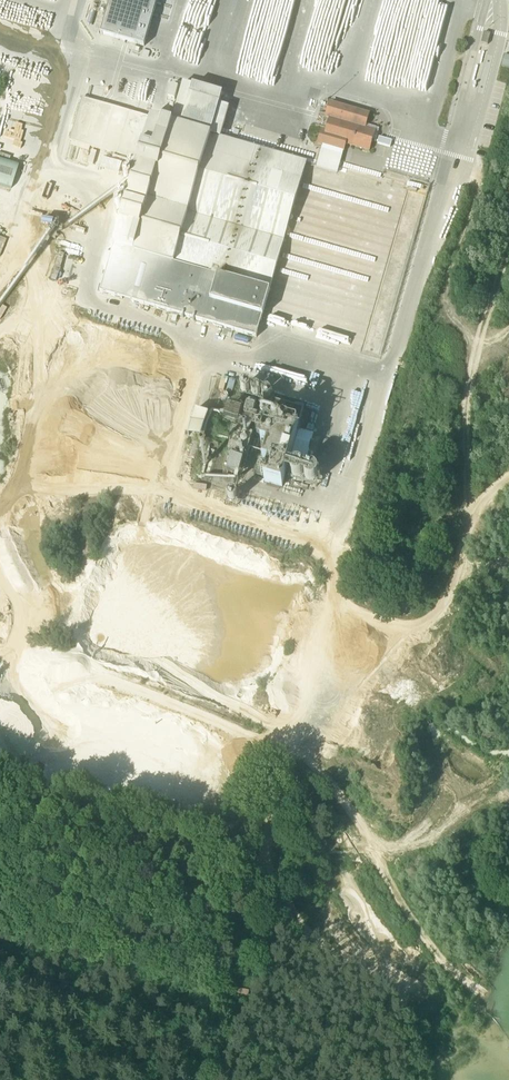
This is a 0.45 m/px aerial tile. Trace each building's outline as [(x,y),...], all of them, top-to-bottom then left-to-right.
[(100,34),(144,47),(157,0),(110,0),(100,34)] [(322,8),(332,10),(330,17),(345,20),(349,0),(324,0),(322,8)] [(420,2),(408,59),(428,63),(439,5),(420,2)] [(481,43),(488,45),(491,34),(484,32),(481,43)] [(307,163),(296,160),(220,138),(222,134),(223,128),(224,124),(214,121),(219,104),(190,96),(186,109),(177,106),(172,124),(152,118),(140,161),(115,242),(271,287),(272,283),(274,275),(277,268),(279,261),(281,254),(283,247),(285,240),(287,233),(289,224),(291,216),(294,208),(296,200),(298,192),(301,184),(303,176),(305,168),(307,163)] [(70,141),(140,161),(152,118),(82,98),(70,141)] [(369,114),(330,103),(326,117),(330,119),(327,131),(322,130),(318,144),(344,151),(346,144),(369,151),(372,141),(376,142),(375,142),(379,128),(366,125),(369,114)] [(0,160),(0,185),(11,189),(19,165),(0,160)] [(7,239),(11,229),(0,225),(0,236),(7,239)] [(256,338),(262,316),(263,317),(267,303),(269,294),(271,287),(115,242),(110,261),(100,293),(241,333),(237,345),(246,348),(250,336),(256,338)] [(320,331),(320,322),(288,319),(288,328),(320,331)] [(306,404),(283,397),(280,405),(273,403),(262,442),(271,444),(266,461),(271,463),(266,482),(283,487),(306,404)] [(184,438),(202,441),(207,414),(189,411),(184,438)] [(207,474),(232,481),(236,463),(223,459),(220,471),(217,470),(216,475),(207,473),(207,474)]
